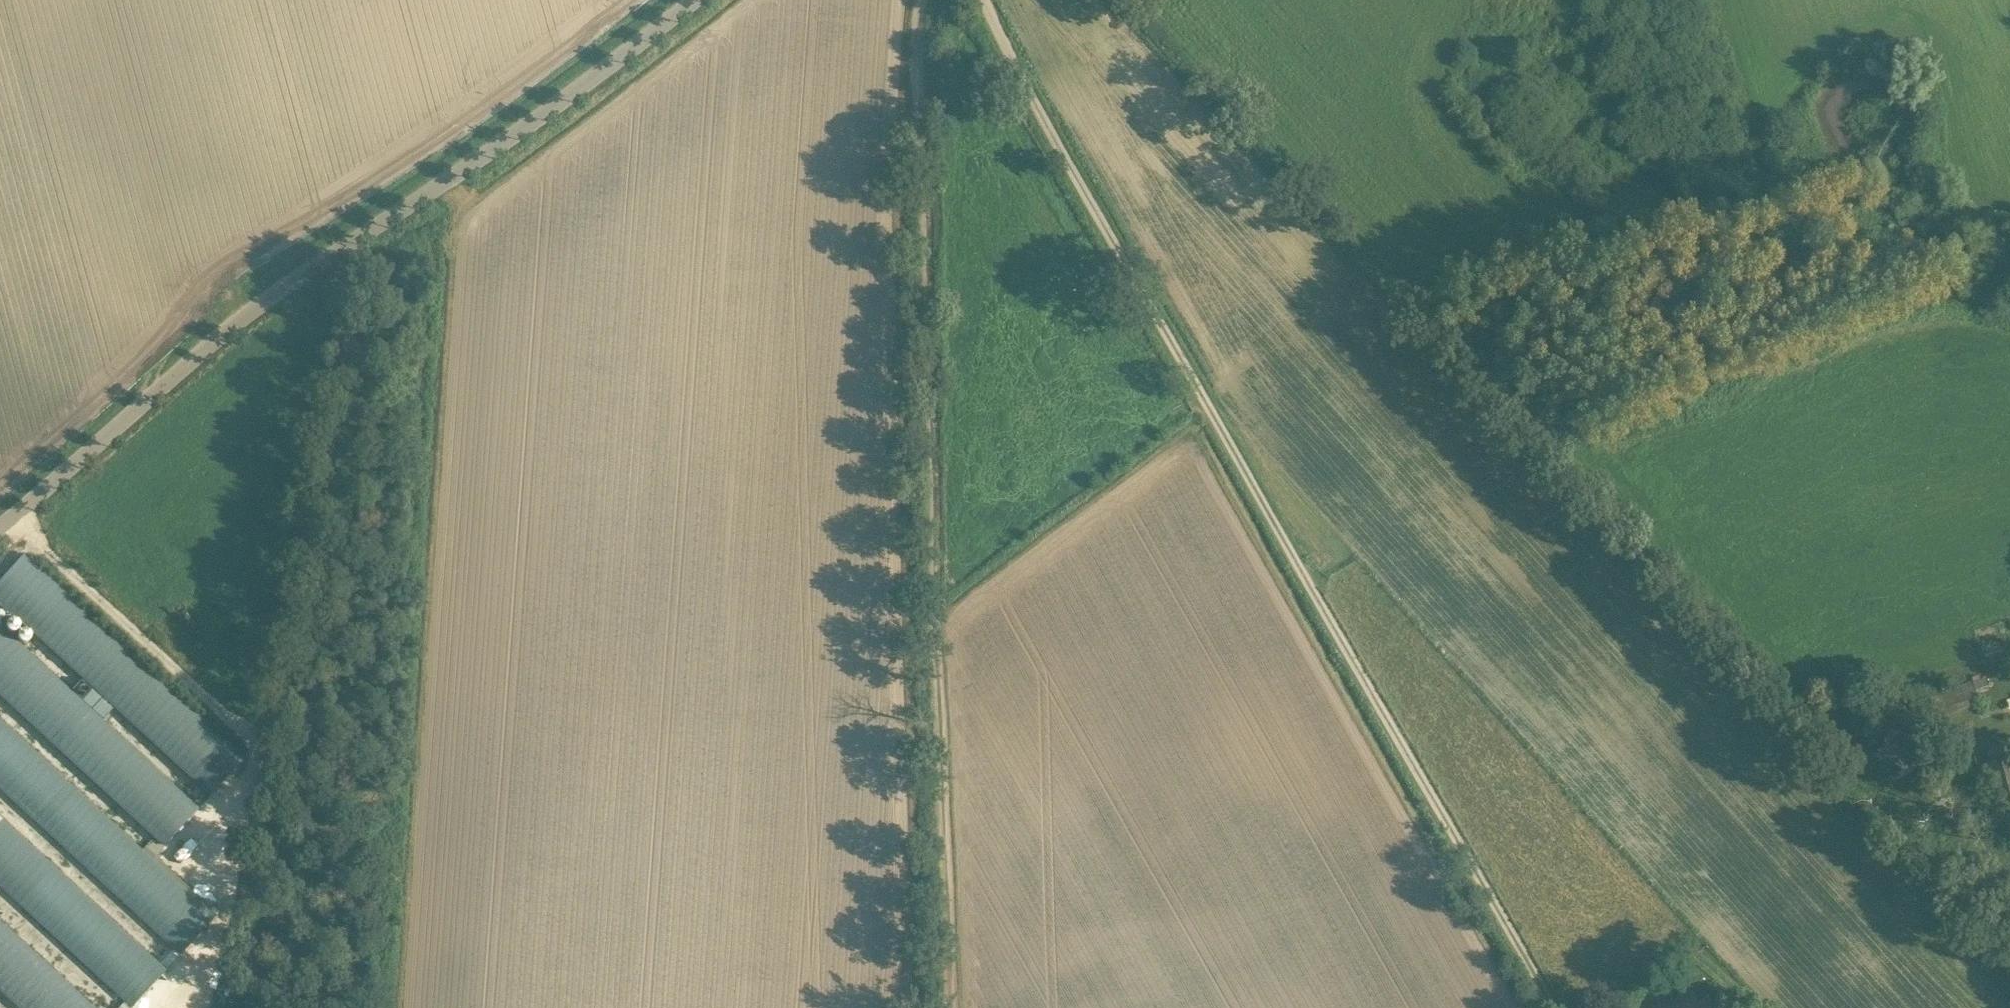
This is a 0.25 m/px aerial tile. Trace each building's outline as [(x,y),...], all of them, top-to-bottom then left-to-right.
[(211,795),(244,759),(23,555),(0,579),(0,600),(211,795)] [(165,845),(198,809),(0,627),(0,694),(165,845)] [(85,683),(81,680),(73,690),(76,692),(76,693),(104,719),(113,709),(85,682),(85,683)] [(181,954),(214,918),(0,721),(0,787),(181,954)] [(2009,804),(2009,758),(1991,763),(2003,806),(2009,804)] [(132,1007),(165,971),(0,818),(0,885),(132,1007)] [(0,923),(0,989),(20,1007),(93,1007),(0,923)] [(1697,1002),(1691,989),(1651,1007),(1715,1007),(1709,997),(1697,1002)]
